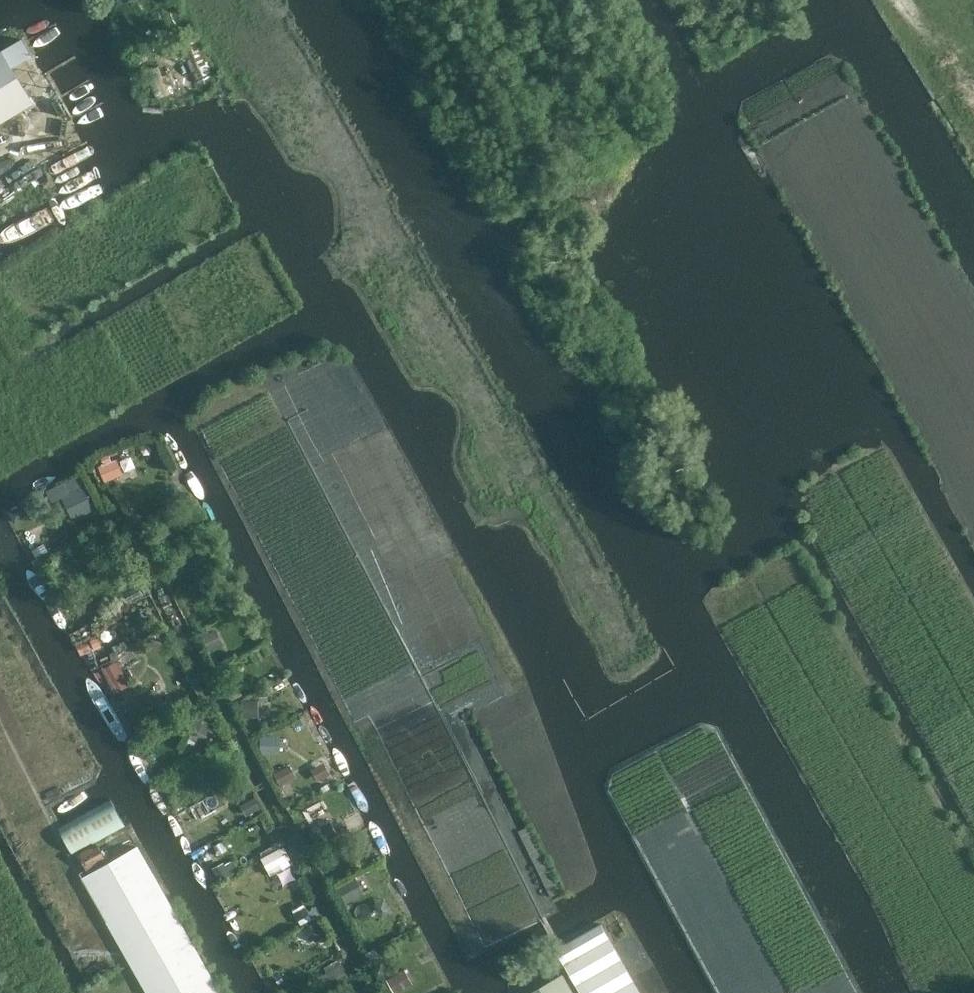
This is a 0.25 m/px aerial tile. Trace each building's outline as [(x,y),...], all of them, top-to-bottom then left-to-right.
[(179,35),(186,53),(196,82),(212,76),(194,29),(179,35)] [(23,110),(35,103),(31,97),(13,67),(32,56),(22,38),(3,49),(0,51),(0,123),(23,110)] [(167,69),(149,76),(159,102),(177,96),(167,69)] [(108,455),(101,459),(104,465),(98,468),(106,485),(124,476),(116,460),(112,462),(108,455)] [(95,512),(84,489),(63,499),(74,522),(95,512)] [(115,797),(60,822),(72,848),(127,824),(115,797)] [(87,871),(106,860),(97,843),(78,853),(87,871)] [(284,844),(263,855),(273,872),(293,861),(284,844)] [(138,847),(82,877),(147,992),(221,992),(138,847)] [(357,875),(341,883),(348,898),(365,890),(357,875)] [(562,945),(555,949),(580,992),(640,992),(600,924),(562,945)] [(562,973),(529,992),(574,992),(562,973)]
